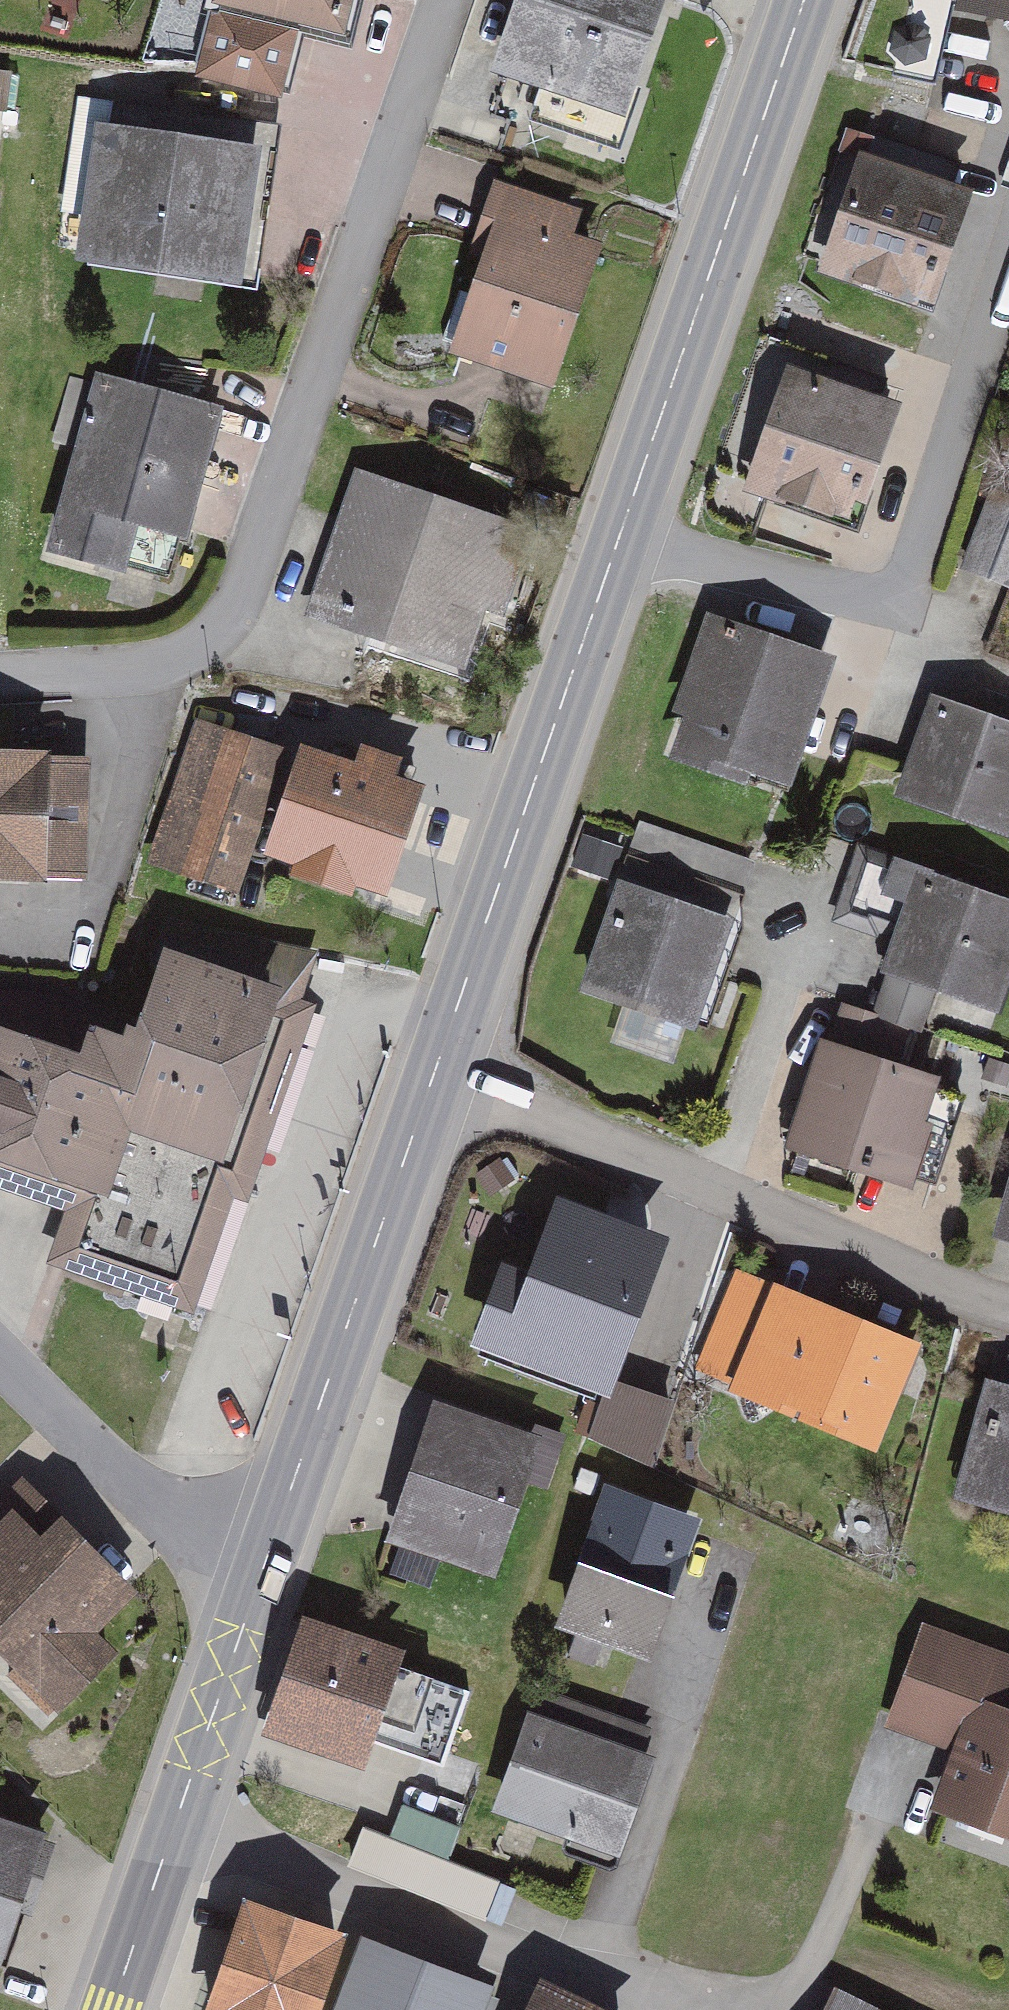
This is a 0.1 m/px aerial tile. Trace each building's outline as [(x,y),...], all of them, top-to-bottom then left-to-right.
[(200,17),(320,48),(332,0),(204,0),(200,17)] [(605,129),(651,0),(500,0),(471,81),(605,129)] [(1008,10),(1008,0),(968,0),(1008,10)] [(230,150),(83,129),(63,272),(209,293),(230,150)] [(963,213),(847,174),(810,286),(926,324),(963,213)] [(428,362),(530,397),(591,224),(478,185),(459,239),(469,243),(428,362)] [(888,412),(774,377),(739,488),(854,524),(888,412)] [(213,418),(81,382),(32,563),(164,598),(213,418)] [(521,529),(344,477),(300,628),(456,674),(471,621),(492,627),(521,529)] [(996,568),(1008,573),(1008,532),(996,568)] [(779,801),(819,669),(697,632),(657,764),(779,801)] [(1008,809),(1008,738),(917,703),(878,805),(994,849),(1008,809)] [(391,790),(205,726),(162,852),(348,916),(391,790)] [(0,738),(0,872),(89,874),(93,751),(52,749),(52,740),(0,738)] [(734,913),(619,872),(580,979),(696,1020),(734,913)] [(902,878),(867,977),(994,1022),(1008,980),(1008,916),(902,878)] [(150,953),(102,1085),(0,1049),(0,1188),(97,1222),(75,1284),(200,1328),(313,1011),(150,953)] [(39,1050),(51,995),(0,983),(0,1042),(39,1050)] [(958,1102),(827,1053),(792,1147),(923,1196),(958,1102)] [(1007,1143),(978,1242),(1008,1251),(1008,1143),(1007,1143)] [(613,1390),(677,1224),(557,1179),(525,1262),(503,1254),(471,1337),(613,1390)] [(902,1351),(759,1295),(715,1407),(858,1463),(902,1351)] [(973,1387),(944,1513),(1008,1527),(1008,1363),(1004,1362),(997,1393),(973,1387)] [(496,1567),(543,1432),(435,1394),(388,1530),(496,1567)] [(23,1470),(0,1494),(0,1646),(58,1704),(118,1644),(97,1623),(137,1584),(23,1470)] [(691,1531),(595,1496),(543,1636),(639,1671),(691,1531)] [(364,1761),(405,1642),(302,1607),(261,1727),(364,1761)] [(918,1632),(880,1737),(944,1760),(920,1825),(1008,1857),(1008,1664),(918,1632)] [(597,1872),(641,1765),(634,1762),(644,1736),(541,1694),(528,1726),(514,1721),(472,1820),(597,1872)] [(404,1806),(393,1835),(365,1825),(349,1872),(490,1920),(504,1877),(452,1859),(463,1826),(404,1806)] [(0,1811),(0,1956),(7,1959),(52,1829),(0,1811)] [(235,1914),(204,2009),(315,2009),(335,1946),(235,1914)] [(351,1948),(330,2009),(475,2009),(481,1991),(351,1948)] [(837,1997),(830,2009),(862,2009),(837,1997)] [(525,1999),(520,2009),(548,2009),(525,1999)]
